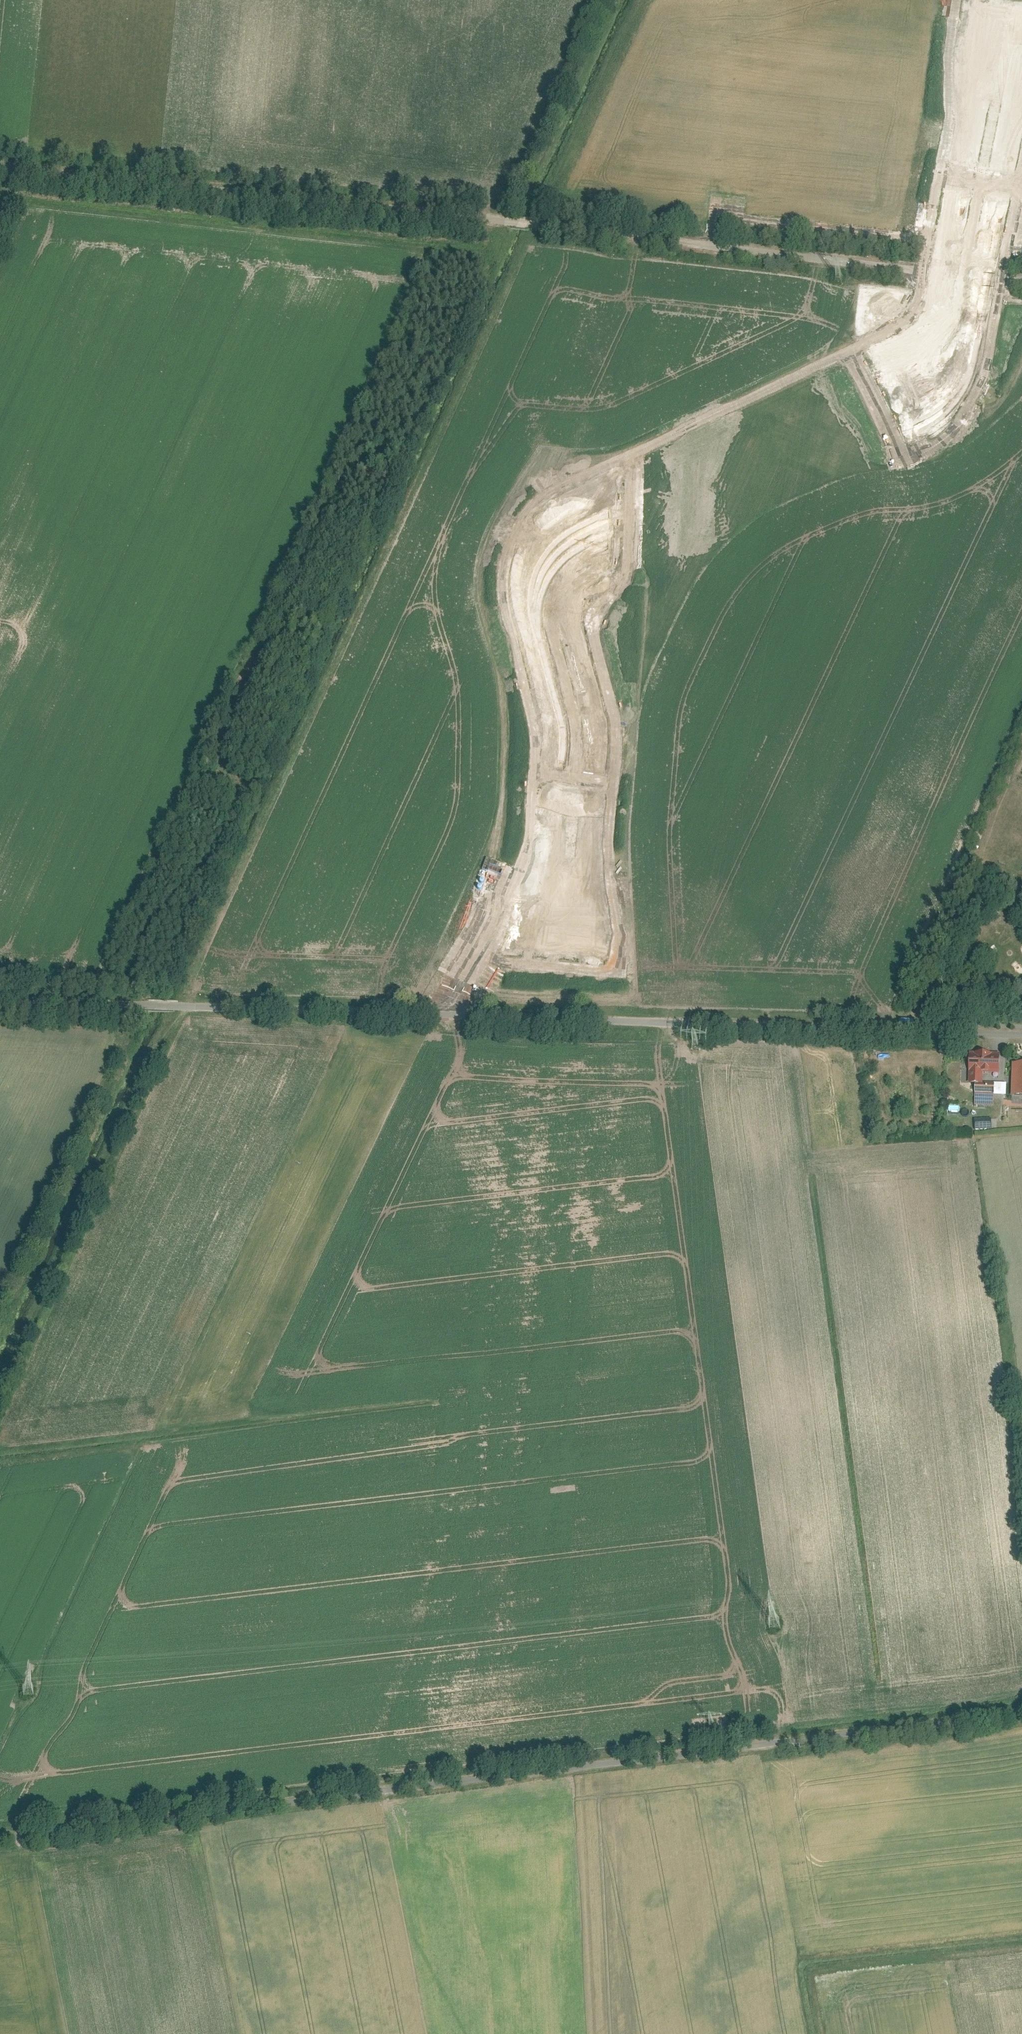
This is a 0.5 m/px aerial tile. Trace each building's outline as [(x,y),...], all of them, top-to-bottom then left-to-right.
[(1002,1052),(971,1052),(971,1083),(984,1083),(985,1073),(1001,1074),(1002,1052)] [(1014,1062),(1013,1096),(1021,1096),(1021,1063),(1014,1062)] [(990,1129),(990,1119),(974,1119),(974,1129),(990,1129)]
